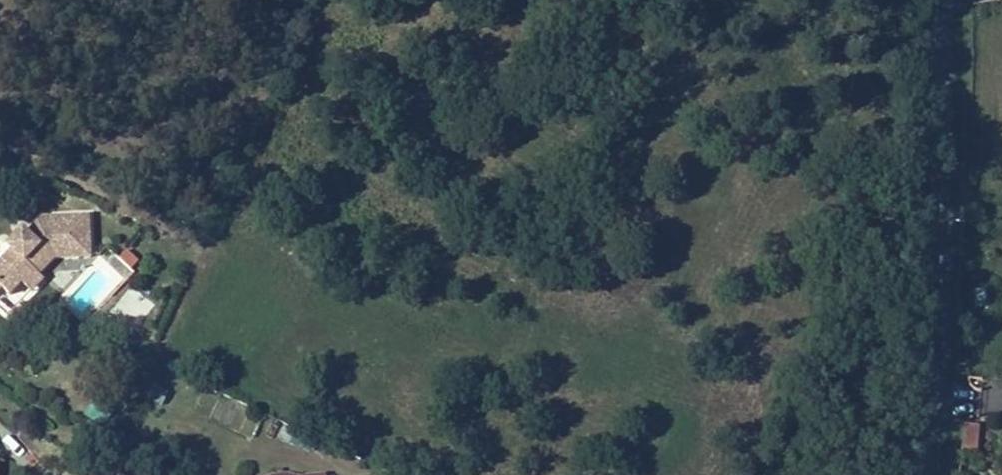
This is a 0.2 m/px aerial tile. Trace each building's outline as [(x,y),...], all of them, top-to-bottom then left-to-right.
[(3,286),(12,292),(37,266),(44,269),(60,253),(94,250),(90,207),(42,213),(0,260),(0,291),(3,286)] [(158,404),(166,391),(149,380),(141,393),(158,404)] [(978,453),(978,424),(962,424),(961,452),(978,453)]
